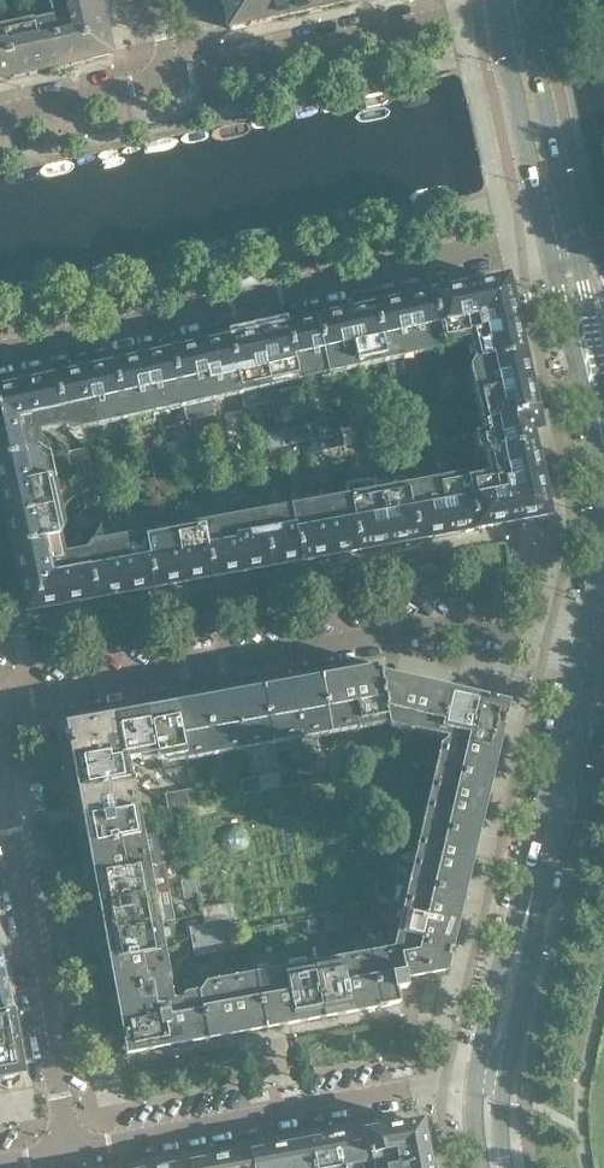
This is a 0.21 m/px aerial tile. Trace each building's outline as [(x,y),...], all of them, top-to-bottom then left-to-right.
[(98,0),(51,0),(56,20),(47,22),(50,36),(74,31),(81,62),(91,60),(91,59),(110,55),(98,0)] [(228,29),(248,24),(248,25),(270,21),(269,20),(309,11),(310,15),(320,13),(319,9),(346,3),(347,7),(370,2),(370,0),(222,0),(228,29)] [(81,62),(74,31),(50,36),(47,22),(33,25),(43,70),(70,64),(70,65),(81,62)] [(43,70),(33,25),(3,31),(13,76),(13,77),(23,75),(23,74),(43,70)] [(3,31),(0,32),(0,79),(13,76),(3,31)] [(515,322),(505,279),(465,288),(472,319),(464,320),(467,337),(471,336),(474,330),(515,322)] [(472,319),(465,288),(432,295),(442,343),(467,337),(464,320),(472,319)] [(442,343),(432,295),(403,302),(414,351),(440,346),(442,343)] [(414,351),(403,302),(374,308),(385,358),(414,351)] [(385,358),(374,308),(345,315),(355,364),(385,358)] [(355,364),(345,315),(316,321),(326,371),(355,364)] [(326,371),(316,321),(286,327),(297,377),(326,371)] [(522,353),(515,322),(474,330),(471,336),(475,357),(472,363),(472,364),(522,353)] [(297,377),(286,327),(257,334),(268,383),(297,377)] [(268,383),(257,334),(228,340),(239,390),(268,383)] [(239,390),(228,340),(199,347),(210,396),(239,390)] [(210,396),(199,347),(170,353),(181,403),(210,396)] [(181,403),(170,353),(141,359),(152,409),(181,403)] [(528,382),(523,359),(522,353),(472,364),(478,393),(528,382)] [(152,409),(141,359),(112,366),(123,416),(152,409)] [(123,416),(112,366),(83,372),(94,422),(123,416)] [(94,422),(83,372),(54,379),(64,428),(65,428),(94,422)] [(64,428),(54,379),(21,386),(28,417),(37,415),(40,428),(57,424),(64,428)] [(534,411),(528,382),(478,393),(485,422),(534,411)] [(21,386),(0,390),(0,425),(17,421),(18,428),(28,426),(34,430),(40,428),(37,415),(28,417),(21,386)] [(443,414),(441,403),(427,406),(429,417),(443,414)] [(413,420),(411,410),(397,412),(399,423),(413,420)] [(531,442),(529,432),(538,430),(534,411),(485,422),(487,432),(478,434),(482,453),(531,442)] [(399,423),(397,412),(384,415),(386,426),(399,423)] [(445,425),(444,419),(443,414),(429,417),(431,427),(445,425)] [(415,431),(413,420),(399,423),(401,433),(415,431)] [(34,430),(28,426),(18,428),(17,421),(0,425),(0,458),(39,449),(38,449),(34,430)] [(354,432),(352,421),(339,424),(341,435),(354,432)] [(401,433),(399,423),(386,426),(388,436),(401,433)] [(341,435),(339,424),(326,427),(328,437),(341,435)] [(357,442),(354,432),(341,435),(343,445),(357,442)] [(296,444),(293,433),(280,436),(282,446),(296,444)] [(343,445),(341,435),(328,437),(330,448),(343,445)] [(282,446),(280,436),(267,439),(269,449),(282,446)] [(538,473),(531,442),(482,453),(482,454),(487,457),(492,478),(498,482),(538,473)] [(298,454),(296,444),(282,446),(284,457),(298,454)] [(237,456),(235,445),(221,448),(224,458),(237,456)] [(284,457),(282,446),(269,449),(271,460),(284,457)] [(88,460),(85,448),(76,450),(79,462),(88,460)] [(224,458),(221,448),(208,450),(210,461),(224,458)] [(43,452),(39,449),(0,458),(0,489),(49,479),(43,452)] [(79,462),(76,450),(71,452),(67,456),(69,465),(76,463),(79,462)] [(239,466),(237,456),(224,458),(226,469),(239,466)] [(179,467),(177,457),(164,459),(166,470),(179,467)] [(226,469),(224,458),(210,461),(212,472),(226,469)] [(166,470),(164,459),(151,462),(153,473),(166,470)] [(90,470),(88,460),(79,462),(76,463),(78,473),(90,470)] [(182,478),(179,467),(166,470),(168,481),(182,478)] [(120,479),(118,469),(104,471),(107,482),(120,479)] [(92,480),(91,474),(90,470),(78,473),(80,483),(92,480)] [(168,481),(166,470),(153,473),(155,483),(168,481)] [(107,482),(104,471),(91,474),(92,480),(93,485),(104,482),(107,482)] [(548,515),(538,473),(498,482),(492,478),(486,479),(490,497),(500,495),(505,523),(548,515)] [(49,479),(0,489),(0,492),(6,518),(55,507),(49,479)] [(122,490),(120,479),(107,482),(104,482),(107,493),(122,490)] [(476,529),(467,479),(466,479),(437,484),(446,534),(476,529)] [(505,523),(500,495),(490,497),(486,479),(471,481),(467,479),(476,529),(505,523)] [(94,489),(93,485),(92,480),(80,483),(82,492),(94,489)] [(107,493),(104,482),(93,485),(94,489),(96,495),(107,493)] [(446,534),(437,484),(408,489),(417,539),(446,534)] [(97,499),(96,495),(94,489),(82,492),(84,502),(97,499)] [(417,539),(408,489),(379,495),(388,545),(417,539)] [(388,545),(379,495),(349,500),(358,550),(388,545)] [(99,509),(97,499),(84,502),(87,512),(90,511),(99,509)] [(358,550),(349,500),(320,505),(329,555),(358,550)] [(329,555),(320,505),(291,511),(300,561),(329,555)] [(61,531),(55,507),(6,518),(12,547),(57,537),(61,531)] [(101,521),(99,509),(90,511),(92,523),(101,521)] [(90,511),(87,512),(80,513),(82,521),(87,524),(92,523),(90,511)] [(300,561),(291,511),(259,517),(268,567),(300,561)] [(268,567),(259,517),(232,522),(241,571),(268,567)] [(241,571),(232,522),(203,527),(212,577),(241,571)] [(212,577),(203,527),(174,532),(183,582),(212,577)] [(183,582),(174,532),(144,538),(154,587),(183,582)] [(57,562),(61,558),(57,538),(57,537),(12,547),(19,579),(51,572),(49,564),(57,562)] [(154,587),(144,538),(115,543),(124,593),(154,587)] [(124,593),(115,543),(87,548),(86,549),(95,598),(124,593)] [(95,598),(86,549),(83,554),(66,557),(68,571),(56,573),(62,604),(95,598)] [(62,604),(56,573),(68,571),(66,557),(61,558),(57,562),(49,564),(51,572),(19,579),(26,611),(62,604)] [(495,752),(506,705),(394,679),(392,670),(388,667),(378,669),(387,719),(387,721),(447,735),(445,741),(495,752)] [(387,719),(378,669),(349,674),(358,724),(387,719)] [(358,724),(349,674),(320,679),(329,729),(358,724)] [(329,729),(320,679),(291,685),(300,734),(329,729)] [(300,734),(291,685),(262,690),(271,740),(300,734)] [(271,740),(262,690),(233,695),(242,745),(271,740)] [(242,745),(233,695),(175,706),(185,756),(242,745)] [(185,756),(175,706),(147,711),(155,757),(159,760),(185,756)] [(155,757),(147,711),(67,726),(78,788),(128,779),(124,760),(152,755),(155,757)] [(488,781),(495,752),(445,741),(439,770),(488,781)] [(384,769),(387,755),(381,754),(374,755),(377,770),(381,769),(384,769)] [(377,770),(374,755),(365,757),(368,771),(377,770)] [(393,772),(397,758),(387,755),(384,769),(393,772)] [(368,771),(365,757),(355,759),(358,773),(368,771)] [(403,774),(406,760),(397,758),(393,772),(403,774)] [(412,776),(415,762),(406,760),(403,774),(412,776)] [(319,780),(317,766),(307,768),(310,782),(319,780)] [(310,782),(307,768),(298,769),(300,784),(310,782)] [(481,810),(488,781),(439,770),(432,798),(481,810)] [(409,790),(412,776),(403,774),(399,788),(409,790)] [(262,791),(259,776),(250,778),(252,792),(262,791)] [(253,797),(252,792),(250,778),(240,780),(241,783),(243,794),(244,799),(253,797)] [(133,808),(128,779),(78,788),(83,817),(133,808)] [(243,794),(241,783),(230,785),(232,796),(243,794)] [(210,800),(208,786),(198,788),(200,802),(210,800)] [(200,802),(198,788),(188,789),(191,804),(200,802)] [(406,804),(409,790),(399,788),(396,802),(406,804)] [(191,804),(188,789),(179,791),(181,801),(182,805),(191,804)] [(181,801),(179,791),(165,794),(166,803),(181,801)] [(475,838),(481,810),(432,798),(425,827),(475,838)] [(183,810),(182,805),(181,801),(166,803),(168,813),(183,810)] [(138,837),(133,808),(83,817),(89,846),(138,837)] [(184,819),(183,810),(168,813),(170,822),(184,819)] [(468,867),(475,838),(425,827),(419,856),(468,867)] [(395,850),(398,836),(389,834),(386,848),(395,850)] [(144,866),(138,837),(89,846),(94,875),(144,866)] [(191,858),(190,848),(175,851),(177,860),(191,858)] [(392,864),(395,850),(386,848),(382,862),(392,864)] [(461,896),(468,867),(419,856),(412,884),(461,896)] [(149,895),(144,866),(94,875),(99,904),(149,895)] [(197,887),(195,877),(180,880),(182,889),(197,887)] [(455,924),(461,896),(412,884),(406,913),(455,924)] [(198,896),(197,887),(182,889),(184,899),(198,896)] [(382,907),(385,893),(376,891),(372,905),(382,907)] [(154,924),(149,895),(99,904),(105,933),(154,924)] [(367,924),(365,909),(355,911),(358,926),(367,924)] [(358,926),(355,911),(346,913),(348,927),(358,926)] [(348,927),(346,913),(336,915),(339,929),(348,927)] [(444,971),(455,924),(406,913),(396,953),(397,953),(397,956),(400,956),(404,978),(405,978),(444,971)] [(339,929),(336,915),(327,916),(329,931),(339,929)] [(160,953),(154,924),(105,933),(110,962),(160,953)] [(205,934),(204,924),(189,927),(191,936),(205,934)] [(288,938),(285,924),(276,926),(278,940),(288,938)] [(278,940),(276,926),(266,927),(269,942),(278,940)] [(237,948),(234,933),(225,935),(228,949),(237,948)] [(207,943),(206,938),(205,934),(191,936),(193,946),(207,943)] [(228,949),(225,935),(216,937),(218,951),(228,949)] [(216,937),(209,938),(206,938),(207,943),(209,953),(218,951),(216,937)] [(209,953),(207,943),(193,946),(195,955),(209,953)] [(165,982),(160,953),(110,962),(115,991),(165,982)] [(407,988),(405,978),(404,978),(400,956),(397,956),(397,953),(396,953),(371,958),(380,1007),(398,1004),(396,990),(407,988)] [(380,1007),(371,958),(342,963),(351,1013),(380,1007)] [(351,1013),(342,963),(313,968),(322,1018),(351,1013)] [(322,1018),(313,968),(284,973),(293,1023),(322,1018)] [(293,1023),(284,973),(255,979),(264,1028),(293,1023)] [(264,1028),(255,979),(226,984),(235,1034),(264,1028)] [(206,1039),(198,993),(196,996),(168,1001),(165,982),(115,991),(127,1053),(206,1039)] [(235,1034),(226,984),(201,989),(198,993),(206,1039),(235,1034)] [(5,987),(0,988),(0,1017),(10,1016),(5,987)] [(10,1016),(0,1017),(0,1087),(10,1090),(21,1081),(20,1073),(10,1016)] [(420,1122),(366,1132),(373,1167),(384,1167),(427,1160),(420,1122)] [(366,1132),(337,1137),(342,1167),(373,1167),(366,1132)] [(337,1137),(307,1143),(312,1167),(342,1167),(337,1137)] [(307,1143),(278,1148),(282,1167),(312,1167),(307,1143)] [(278,1148),(249,1153),(251,1167),(282,1167),(278,1148)] [(249,1153),(219,1159),(221,1167),(251,1167),(249,1153)] [(219,1159),(190,1164),(190,1167),(221,1167),(219,1159)]
